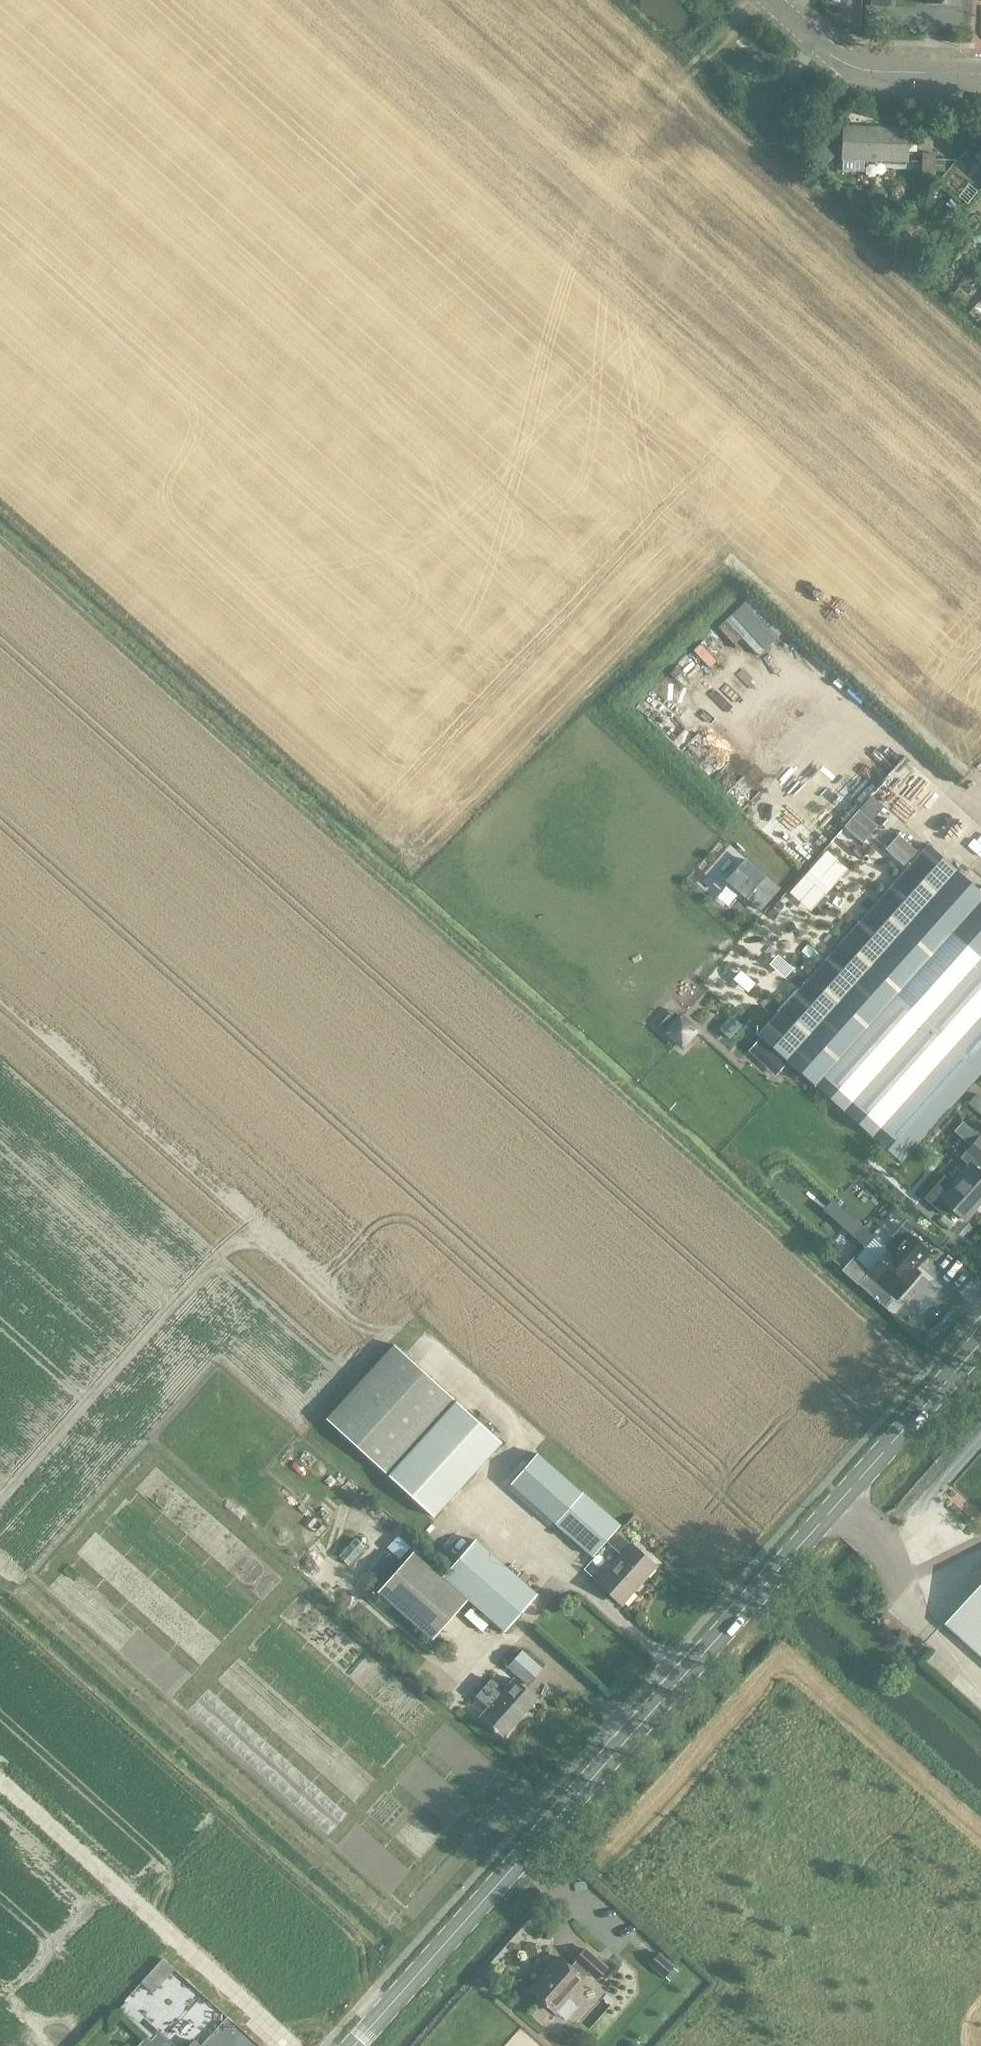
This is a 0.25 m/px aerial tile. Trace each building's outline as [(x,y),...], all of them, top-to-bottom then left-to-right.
[(845,126),(843,159),(908,162),(909,130),(845,126)] [(976,158),(973,162),(980,169),(980,168),(980,152),(976,158)] [(936,154),(922,154),(921,181),(934,181),(936,154)] [(743,637),(759,654),(782,632),(750,596),(673,666),(690,685),(743,637)] [(865,841),(880,822),(874,818),(886,803),(871,792),(845,825),(865,841)] [(906,858),(906,835),(893,835),(892,858),(906,858)] [(956,870),(927,844),(757,1033),(787,1060),(902,1164),(973,1085),(980,1093),(980,892),(956,870)] [(779,889),(747,860),(738,869),(737,868),(734,872),(735,873),(728,881),(760,910),(779,889)] [(684,1047),(700,1029),(674,1005),(658,1023),(684,1047)] [(971,1142),(979,1132),(964,1119),(955,1129),(971,1142)] [(926,1198),(945,1215),(952,1208),(966,1220),(980,1203),(980,1138),(980,1137),(962,1158),(971,1166),(954,1185),(945,1177),(926,1198)] [(864,1247),(873,1237),(831,1200),(822,1210),(864,1247)] [(868,1271),(897,1297),(918,1274),(912,1269),(928,1251),(908,1233),(907,1234),(900,1227),(884,1246),(888,1249),(868,1271)] [(328,1419),(387,1473),(455,1399),(396,1345),(328,1419)] [(502,1442),(459,1402),(390,1476),(434,1515),(502,1442)] [(633,1546),(615,1529),(620,1524),(537,1452),(512,1480),(559,1521),(558,1523),(594,1554),(605,1541),(623,1557),(601,1582),(623,1602),(656,1565),(634,1545),(633,1546)] [(505,1630),(538,1593),(479,1540),(446,1576),(505,1630)] [(434,1639),(469,1600),(415,1551),(380,1590),(434,1639)] [(946,1623),(980,1655),(980,1584),(946,1623)] [(529,1686),(544,1669),(523,1651),(508,1668),(529,1686)] [(504,1737),(537,1701),(514,1680),(481,1716),(504,1737)] [(599,1978),(608,1968),(586,1948),(576,1959),(578,1960),(573,1966),(562,1957),(533,1990),(556,2011),(586,1977),(584,1975),(590,1969),(599,1978)] [(671,1980),(679,1971),(661,1954),(652,1964),(665,1976),(666,1976),(671,1980)] [(149,1978),(139,1997),(147,2001),(158,1983),(149,1978)] [(151,2041),(159,2032),(127,2002),(120,2011),(147,2037),(151,2041)] [(159,2032),(151,2041),(147,2037),(139,2045),(174,2045),(159,2032)]
